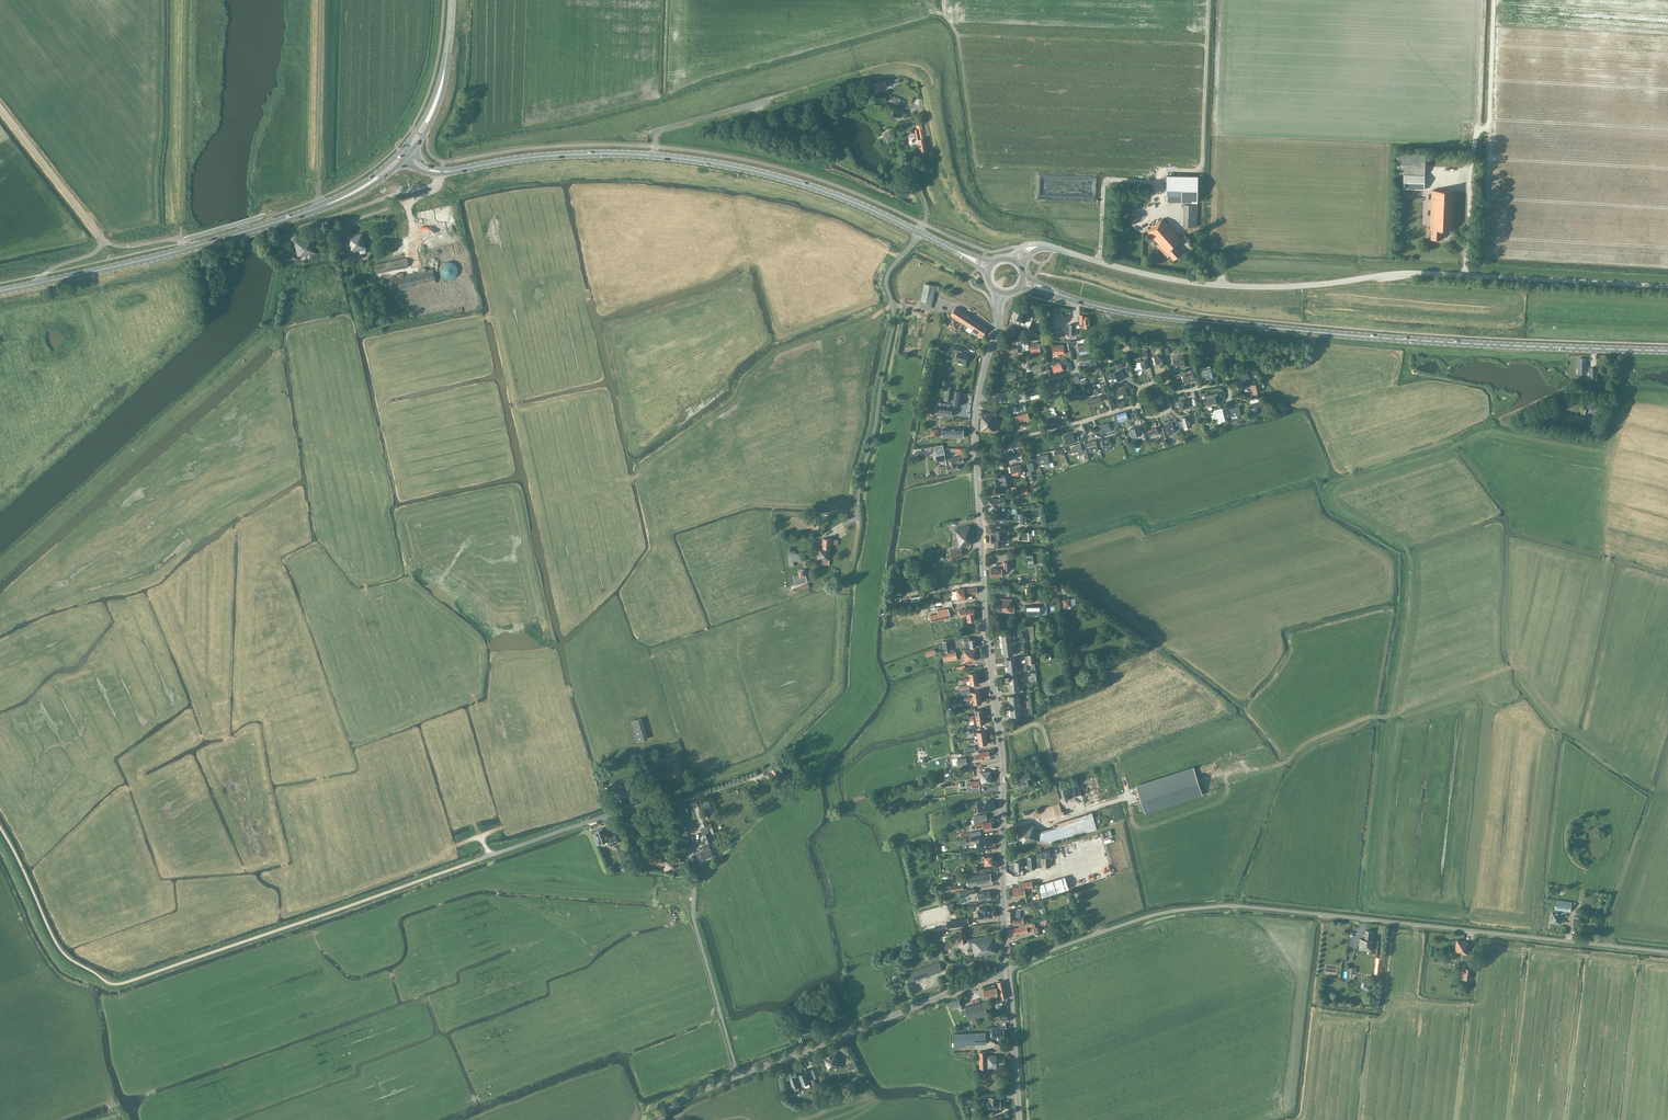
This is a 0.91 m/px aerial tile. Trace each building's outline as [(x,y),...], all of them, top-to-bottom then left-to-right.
[(886,84),(894,82),(893,78),(885,80),(873,84),(875,92),(880,90),(880,88),(887,86),(886,84)] [(891,95),(890,102),(898,104),(900,98),(891,95)] [(895,108),(891,115),(897,119),(901,112),(895,108)] [(924,138),(923,129),(921,124),(916,125),(917,129),(913,130),(915,140),(918,140),(921,152),(927,150),(924,138)] [(442,144),(448,142),(448,140),(450,139),(449,135),(444,136),(445,139),(441,140),(442,144)] [(1397,173),(1425,174),(1426,153),(1398,152),(1397,173)] [(1424,189),(1425,175),(1403,174),(1403,188),(1424,189)] [(1198,176),(1167,175),(1166,202),(1197,202),(1198,176)] [(1454,230),(1456,191),(1432,190),(1430,230),(1431,230),(1431,240),(1441,240),(1441,230),(1454,230)] [(1184,204),(1184,226),(1197,227),(1197,205),(1184,204)] [(1181,240),(1162,219),(1148,232),(1167,252),(1165,254),(1168,257),(1170,255),(1174,259),(1181,253),(1174,246),(1181,240)] [(432,223),(416,226),(420,243),(436,240),(432,223)] [(348,240),(347,240),(350,253),(366,249),(362,233),(347,236),(348,240)] [(283,257),(283,258),(284,264),(296,261),(295,258),(298,257),(299,262),(311,259),(310,258),(313,258),(317,257),(316,253),(313,236),(295,240),(296,245),(295,245),(297,252),(293,253),(292,251),(288,252),(289,255),(283,257)] [(409,267),(407,258),(375,265),(376,273),(409,267)] [(458,271),(458,269),(457,268),(457,267),(456,266),(455,264),(454,264),(453,263),(451,262),(450,262),(448,262),(447,262),(446,263),(444,263),(443,264),(442,265),(441,266),(441,268),(440,269),(440,270),(440,272),(440,273),(441,274),(441,276),(442,277),(443,278),(444,279),(446,279),(447,280),(449,280),(450,280),(451,279),(453,279),(454,278),(455,277),(456,276),(457,275),(457,274),(458,272),(458,271)] [(391,279),(392,282),(394,293),(436,283),(433,269),(425,271),(425,268),(419,269),(420,272),(404,276),(403,273),(398,274),(398,277),(391,279)] [(932,304),(935,291),(936,286),(924,283),(921,301),(932,304)] [(981,338),(987,328),(981,325),(981,324),(955,307),(950,315),(972,330),(971,331),(977,335),(981,338)] [(1031,318),(1033,313),(1021,309),(1016,320),(1025,323),(1027,317),(1031,318)] [(1079,324),(1084,324),(1083,328),(1090,328),(1090,317),(1086,317),(1086,315),(1079,315),(1079,324)] [(955,330),(960,323),(953,318),(948,325),(955,330)] [(1011,337),(1017,338),(1018,335),(1022,336),(1024,331),(1019,330),(1013,328),(1011,337)] [(1024,341),(1022,341),(1022,343),(1018,344),(1018,347),(1018,346),(1009,347),(1009,355),(1018,354),(1018,350),(1025,349),(1024,341)] [(1079,352),(1089,350),(1087,342),(1078,343),(1079,352)] [(1040,349),(1042,348),(1042,343),(1033,343),(1033,346),(1031,346),(1031,354),(1040,353),(1040,349)] [(1052,354),(1064,354),(1063,344),(1058,344),(1053,345),(1054,347),(1052,347),(1052,354)] [(957,352),(955,360),(958,361),(957,362),(959,362),(965,364),(969,353),(961,351),(962,347),(955,345),(953,350),(957,352)] [(1244,345),(1239,347),(1243,357),(1248,355),(1244,345)] [(1160,367),(1164,366),(1162,357),(1159,358),(1158,355),(1152,357),(1155,367),(1160,366),(1160,367)] [(1181,367),(1185,366),(1183,357),(1173,359),(1175,365),(1179,364),(1180,366),(1181,366),(1181,367)] [(1083,371),(1092,369),(1097,368),(1095,358),(1090,360),(1082,361),(1082,363),(1083,371)] [(1135,362),(1136,367),(1134,368),(1135,372),(1142,370),(1147,369),(1145,360),(1141,361),(1141,360),(1140,359),(1136,360),(1136,361),(1136,362),(1135,362)] [(1579,359),(1578,374),(1586,375),(1586,359),(1579,359)] [(1042,368),(1044,367),(1043,366),(1047,365),(1045,361),(1042,362),(1036,364),(1037,366),(1032,367),(1034,375),(1043,372),(1042,368)] [(1054,373),(1063,370),(1060,363),(1060,361),(1049,365),(1049,367),(1052,366),(1054,373)] [(1202,370),(1201,366),(1197,367),(1198,373),(1202,373),(1202,376),(1204,380),(1213,377),(1211,368),(1202,370)] [(1122,379),(1119,370),(1110,373),(1109,371),(1105,372),(1107,377),(1110,376),(1111,379),(1116,377),(1118,381),(1122,379)] [(1183,375),(1185,380),(1190,378),(1191,383),(1195,382),(1194,376),(1196,375),(1194,370),(1191,371),(1192,373),(1183,375)] [(1239,375),(1240,380),(1245,378),(1246,383),(1250,382),(1248,372),(1239,375)] [(1072,385),(1080,382),(1078,375),(1069,378),(1072,385)] [(1262,390),(1261,388),(1265,387),(1263,381),(1259,382),(1259,383),(1251,385),(1253,395),(1257,394),(1256,392),(1262,390)] [(1060,389),(1061,389),(1058,382),(1050,385),(1052,392),(1053,395),(1061,392),(1060,389)] [(1041,395),(1042,395),(1039,387),(1023,392),(1026,400),(1031,399),(1031,400),(1041,396),(1041,395)] [(1124,399),(1128,397),(1125,388),(1116,391),(1118,396),(1123,394),(1124,399)] [(963,392),(955,391),(953,405),(961,406),(963,392)] [(1207,406),(1216,404),(1215,394),(1205,396),(1207,406)] [(1089,406),(1102,402),(1100,396),(1087,400),(1089,406)] [(1183,406),(1188,405),(1187,400),(1178,402),(1179,411),(1183,410),(1183,406)] [(1062,415),(1060,409),(1065,407),(1063,401),(1059,403),(1058,401),(1055,402),(1055,404),(1050,406),(1050,408),(1049,408),(1051,414),(1056,412),(1058,416),(1062,415)] [(1258,412),(1262,410),(1259,401),(1250,404),(1252,412),(1258,411),(1258,412)] [(1237,416),(1241,415),(1239,406),(1229,408),(1231,417),(1237,415),(1237,416)] [(936,415),(952,417),(953,409),(937,407),(936,415)] [(1216,423),(1225,421),(1222,408),(1213,410),(1216,423)] [(965,412),(953,411),(952,421),(957,421),(957,424),(964,425),(965,412)] [(1116,414),(1119,423),(1129,420),(1126,411),(1116,414)] [(1020,422),(1021,423),(1029,420),(1028,414),(1016,418),(1017,423),(1020,422)] [(996,416),(982,415),(982,416),(982,419),(981,419),(981,430),(996,431),(996,416)] [(1180,418),(1182,424),(1182,426),(1188,425),(1188,426),(1192,425),(1190,416),(1180,418)] [(1164,425),(1167,433),(1176,431),(1173,422),(1164,425)] [(1100,425),(1102,434),(1106,433),(1105,432),(1110,430),(1109,428),(1110,427),(1108,423),(1100,425)] [(1149,436),(1158,433),(1156,427),(1147,430),(1149,436)] [(1130,437),(1132,441),(1137,440),(1136,435),(1143,433),(1141,428),(1131,431),(1133,436),(1130,437)] [(931,429),(931,437),(939,437),(939,429),(931,429)] [(963,429),(942,429),(942,437),(963,437),(963,429)] [(1063,436),(1066,445),(1075,442),(1072,433),(1063,436)] [(1110,438),(1100,440),(1102,447),(1104,449),(1108,448),(1107,445),(1111,444),(1111,443),(1110,438)] [(1096,443),(1098,443),(1097,439),(1096,440),(1086,442),(1088,449),(1090,448),(1091,449),(1098,448),(1096,443)] [(1082,460),(1089,459),(1087,452),(1083,453),(1081,445),(1071,447),(1072,453),(1073,452),(1073,455),(1078,453),(1079,455),(1081,455),(1082,460)] [(934,447),(935,453),(937,462),(946,460),(943,446),(934,447)] [(1039,456),(1040,465),(1046,464),(1047,468),(1051,467),(1051,463),(1049,463),(1048,454),(1039,456)] [(957,464),(964,462),(963,456),(951,458),(952,461),(948,462),(949,465),(946,465),(948,471),(958,469),(957,464)] [(1009,466),(1010,472),(1013,471),(1018,470),(1018,474),(1022,473),(1021,464),(1009,466)] [(999,485),(1004,484),(1005,486),(1009,485),(1007,476),(998,477),(999,485)] [(991,502),(988,503),(989,511),(1002,510),(1001,506),(1007,505),(1006,497),(990,499),(991,502)] [(1003,534),(1002,532),(1005,532),(1004,524),(992,525),(992,533),(993,533),(993,535),(996,535),(996,534),(998,534),(998,535),(1003,534)] [(953,530),(957,546),(958,548),(958,549),(950,551),(950,552),(947,553),(948,560),(951,559),(962,556),(961,547),(973,544),(972,539),(973,539),(970,526),(953,530)] [(1003,534),(998,535),(998,534),(996,534),(996,535),(993,535),(991,535),(991,543),(994,543),(994,546),(1001,545),(1003,545),(1003,542),(1004,542),(1003,534)] [(830,560),(831,550),(831,539),(823,538),(822,549),(819,549),(819,552),(818,552),(817,560),(822,561),(822,560),(830,560)] [(798,562),(805,561),(804,553),(796,554),(795,551),(787,552),(788,562),(789,566),(794,566),(794,562),(798,562)] [(991,577),(1002,576),(1002,568),(991,568),(991,577)] [(806,576),(804,569),(798,571),(799,574),(793,575),(796,585),(808,581),(806,576)] [(964,588),(956,589),(957,600),(965,599),(965,595),(978,593),(976,584),(972,585),(972,588),(964,589),(964,588)] [(921,596),(911,597),(912,604),(922,603),(921,596)] [(1059,597),(1059,605),(1067,605),(1067,597),(1059,597)] [(1002,603),(992,603),(992,610),(1002,609),(1002,613),(1012,613),(1012,599),(1002,599),(1002,603)] [(1047,606),(1040,606),(1027,606),(1027,615),(1040,615),(1047,615),(1047,606)] [(936,614),(938,620),(951,617),(949,611),(948,608),(946,609),(946,608),(937,610),(938,614),(936,614)] [(968,621),(975,620),(974,615),(975,615),(974,608),(960,609),(960,617),(967,616),(968,621)] [(970,648),(977,647),(975,639),(969,640),(969,637),(961,638),(962,640),(964,640),(965,644),(969,643),(970,648)] [(942,642),(944,652),(951,651),(950,640),(942,642)] [(1003,649),(1012,647),(1015,647),(1015,644),(1012,645),(1012,641),(1002,642),(1003,649)] [(1012,647),(1003,649),(1004,656),(1013,654),(1016,654),(1016,651),(1013,651),(1012,647)] [(965,662),(977,660),(976,649),(964,651),(965,654),(962,654),(963,662),(965,662)] [(1007,667),(1017,665),(1016,658),(1007,660),(1007,667)] [(1017,665),(1007,667),(1008,674),(1018,672),(1020,672),(1020,669),(1017,670),(1017,665)] [(963,680),(978,678),(977,672),(968,673),(969,675),(967,675),(967,678),(962,678),(963,680)] [(1010,685),(1019,684),(1018,677),(1009,678),(1010,685)] [(1019,684),(1010,685),(1011,692),(1020,691),(1019,684)] [(966,699),(980,696),(979,690),(971,692),(972,697),(966,698),(966,699)] [(1010,703),(1019,702),(1022,702),(1021,699),(1019,699),(1018,695),(1009,696),(1010,703)] [(975,715),(973,716),(973,718),(976,718),(984,716),(982,709),(975,710),(975,715)] [(1020,709),(1011,710),(1012,717),(1021,716),(1023,716),(1023,713),(1020,713),(1020,709)] [(976,718),(976,720),(977,725),(985,724),(984,716),(976,718)] [(641,718),(630,721),(636,742),(647,739),(641,718)] [(978,738),(987,737),(986,730),(974,732),(974,736),(977,735),(978,738)] [(987,737),(978,738),(979,745),(988,744),(987,737)] [(979,756),(975,756),(975,761),(982,760),(982,758),(989,757),(989,751),(981,752),(979,752),(979,756)] [(967,764),(966,758),(953,759),(954,766),(967,764)] [(669,761),(671,769),(672,768),(674,776),(683,774),(679,761),(676,762),(675,759),(669,761)] [(776,777),(783,772),(777,762),(768,768),(770,771),(772,770),(776,777)] [(1194,766),(1136,785),(1146,813),(1203,794),(1194,766)] [(1021,779),(1017,781),(1019,789),(1024,787),(1025,790),(1028,789),(1027,786),(1029,786),(1028,782),(1031,780),(1030,777),(1039,774),(1039,773),(1044,772),(1043,770),(1039,771),(1038,769),(1019,774),(1021,779)] [(992,782),(991,771),(980,772),(981,784),(992,782)] [(615,792),(620,790),(622,796),(630,794),(628,789),(630,788),(627,781),(626,781),(625,780),(620,782),(621,783),(613,786),(615,792)] [(1075,781),(1059,786),(1064,803),(1073,801),(1072,798),(1075,797),(1076,804),(1081,803),(1075,781)] [(988,810),(995,809),(994,801),(978,802),(978,811),(984,810),(984,811),(988,811),(988,810)] [(701,804),(704,814),(706,820),(709,819),(707,813),(713,811),(710,802),(701,804)] [(1042,822),(1063,816),(1060,804),(1031,812),(1033,818),(1041,816),(1042,822)] [(1056,824),(1056,826),(1042,831),(1038,833),(1036,828),(1035,828),(1034,824),(1016,829),(1021,846),(1037,841),(1037,843),(1038,843),(1038,847),(1097,829),(1092,812),(1056,824)] [(974,823),(983,821),(987,820),(986,813),(975,816),(973,817),(974,823)] [(983,821),(974,823),(975,828),(983,826),(984,831),(993,829),(991,821),(983,823),(983,821)] [(595,836),(598,844),(607,841),(603,828),(594,831),(596,836),(595,836)] [(709,832),(703,834),(706,843),(712,841),(712,839),(714,839),(712,834),(710,835),(709,832)] [(615,834),(608,837),(610,845),(618,843),(615,834)] [(981,834),(975,836),(970,837),(971,841),(976,843),(977,848),(982,848),(982,846),(993,844),(992,837),(988,838),(987,837),(982,838),(981,834)] [(709,844),(702,846),(704,851),(697,853),(699,861),(713,856),(711,849),(710,849),(709,844)] [(1015,870),(1020,869),(1020,874),(1026,873),(1026,869),(1036,869),(1035,867),(1042,867),(1051,867),(1050,861),(1052,860),(1053,859),(1053,858),(1052,857),(1050,857),(1050,850),(1041,851),(1041,853),(1034,853),(1034,856),(1027,857),(1027,861),(1022,861),(1015,862),(1015,870)] [(984,866),(994,865),(993,854),(984,855),(983,851),(975,852),(976,860),(981,860),(981,865),(984,865),(984,866)] [(654,864),(661,863),(660,861),(661,861),(661,858),(660,859),(659,857),(655,858),(654,856),(650,857),(650,859),(647,860),(648,864),(651,863),(651,864),(654,864)] [(666,865),(665,865),(666,870),(674,868),(673,864),(681,863),(679,857),(672,859),(672,860),(665,862),(666,865)] [(1113,867),(1105,869),(1107,875),(1115,873),(1113,867)] [(991,883),(990,873),(987,873),(986,871),(981,872),(981,874),(976,875),(967,876),(968,887),(991,883)] [(1065,877),(1039,885),(1042,897),(1069,889),(1065,877)] [(1032,881),(1019,883),(1019,887),(1013,888),(1015,897),(1026,895),(1024,889),(1033,887),(1032,881)] [(990,891),(977,892),(978,901),(991,900),(990,891)] [(1567,917),(1567,912),(1571,912),(1572,905),(1575,905),(1575,902),(1572,902),(1556,900),(1555,910),(1552,909),(1550,923),(1560,925),(1560,922),(1564,922),(1565,916),(1567,917)] [(993,917),(992,909),(988,910),(987,905),(980,906),(980,911),(978,911),(979,919),(983,919),(988,918),(993,917)] [(1017,910),(1007,911),(1007,922),(1013,922),(1014,926),(1024,923),(1028,922),(1027,919),(1023,920),(1023,917),(1021,917),(1020,909),(1017,909),(1017,910)] [(1041,934),(1038,926),(1037,922),(1019,925),(1019,927),(1009,929),(1009,938),(1017,937),(1016,934),(1028,932),(1031,931),(1030,928),(1033,928),(1035,935),(1041,934)] [(960,943),(967,942),(964,928),(958,930),(959,937),(955,938),(956,943),(960,942),(960,943)] [(947,940),(950,939),(950,937),(947,937),(945,930),(937,931),(939,945),(948,943),(947,940)] [(1371,936),(1373,936),(1374,931),(1365,930),(1364,940),(1360,940),(1358,950),(1372,951),(1374,941),(1373,941),(1373,940),(1371,940),(1371,936)] [(974,957),(998,953),(994,934),(973,938),(967,939),(967,943),(968,945),(972,945),(974,957)] [(1454,953),(1468,955),(1469,943),(1465,942),(1465,941),(1456,940),(1455,947),(1454,953)] [(920,953),(937,950),(935,943),(919,946),(920,953)] [(939,962),(909,972),(905,973),(909,983),(942,971),(939,962)] [(1002,999),(1007,998),(1003,981),(997,982),(1000,993),(997,993),(996,988),(983,990),(985,998),(987,998),(987,1000),(988,1000),(992,1000),(992,999),(998,998),(1000,1003),(1003,1003),(1002,999)] [(950,1001),(952,1008),(958,1006),(959,1010),(962,1009),(961,1005),(959,999),(950,1001)] [(969,1020),(987,1014),(984,1002),(965,1007),(969,1020)] [(1005,1022),(1009,1021),(1008,1015),(1000,1016),(1000,1023),(1001,1028),(1006,1028),(1006,1025),(1005,1025),(1005,1022)] [(992,1038),(1004,1038),(1004,1029),(992,1030),(992,1038)] [(965,1045),(966,1045),(986,1044),(986,1032),(965,1033),(965,1045)] [(966,1045),(965,1045),(965,1033),(954,1034),(955,1047),(966,1046),(966,1045)] [(1005,1065),(1004,1057),(996,1058),(996,1055),(987,1055),(986,1051),(979,1052),(980,1068),(986,1068),(986,1070),(990,1070),(990,1068),(994,1068),(994,1070),(997,1069),(997,1065),(1005,1065)] [(837,1069),(841,1067),(841,1065),(840,1066),(836,1053),(823,1058),(828,1071),(837,1067),(837,1069)] [(850,1071),(857,1067),(854,1062),(847,1065),(850,1071)] [(814,1079),(819,1077),(815,1068),(810,1070),(814,1079)] [(795,1071),(786,1075),(788,1080),(790,1080),(793,1089),(799,1087),(797,1081),(800,1080),(803,1086),(810,1083),(806,1073),(799,1076),(798,1076),(795,1071)] [(1001,1109),(1001,1100),(998,1100),(998,1097),(989,1097),(984,1098),(985,1106),(989,1106),(989,1110),(1001,1109)]
